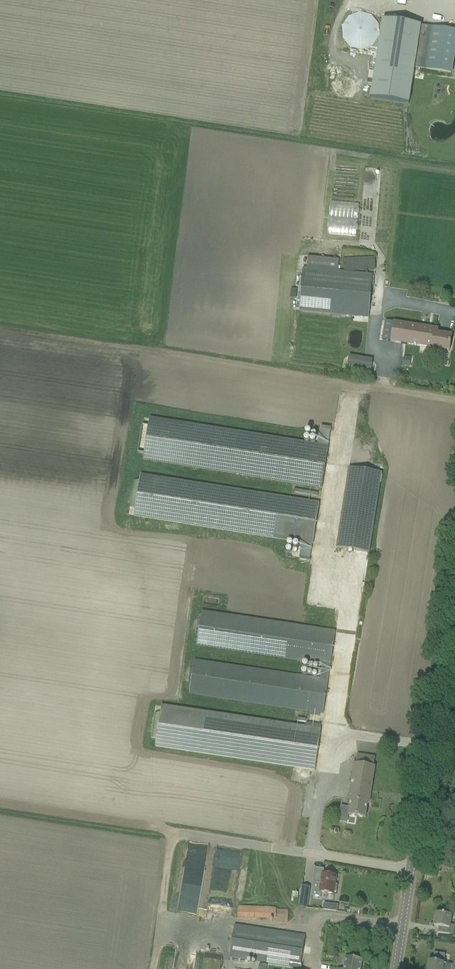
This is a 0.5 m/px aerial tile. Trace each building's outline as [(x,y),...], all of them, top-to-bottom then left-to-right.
[(352,13),(346,45),(373,50),(380,19),(352,13)] [(422,26),(416,26),(412,25),(403,23),(384,21),(372,100),(409,105),(415,69),(452,75),(454,56),(454,31),(422,26)] [(343,260),(344,272),(303,269),(299,313),(369,320),(373,275),(347,273),(376,271),(375,257),(343,260)] [(383,341),(440,350),(450,352),(452,336),(438,334),(439,330),(386,321),(383,341)] [(372,365),(348,361),(346,374),(370,378),(372,365)] [(144,459),(322,488),(329,448),(328,448),(331,431),(321,429),(321,430),(320,430),(320,432),(318,446),(151,419),(149,427),(145,454),(144,459)] [(315,425),(309,424),(307,440),(317,441),(319,432),(315,425)] [(382,474),(350,468),(337,549),(369,554),(382,474)] [(300,560),(311,562),(320,505),(141,476),(140,482),(135,509),(134,517),(288,541),(302,543),(300,558),(300,560)] [(324,714),(336,632),(202,612),(196,647),(322,665),(320,680),(194,661),(189,694),(310,712),(309,716),(315,717),(315,716),(320,717),(320,714),(324,714)] [(162,706),(155,748),(315,772),(322,729),(162,706)] [(348,816),(356,817),(366,818),(368,804),(369,804),(375,767),(374,767),(375,757),(357,755),(356,764),(355,764),(349,801),(351,801),(348,816)] [(284,812),(285,800),(278,799),(277,812),(284,812)] [(338,885),(335,885),(336,877),(323,875),(324,870),(315,869),(311,896),(319,897),(319,893),(334,894),(334,893),(337,893),(338,885)] [(310,888),(302,886),(299,908),(307,909),(310,888)] [(237,918),(276,920),(276,910),(276,908),(238,906),(237,917),(237,918)] [(437,913),(434,927),(439,928),(438,933),(453,936),(454,926),(451,926),(453,916),(437,913)] [(235,925),(230,958),(300,968),(306,936),(235,925)] [(446,964),(444,964),(446,955),(435,953),(433,962),(430,962),(429,968),(445,968),(446,964)] [(363,960),(346,958),(345,968),(361,968),(363,960)]
